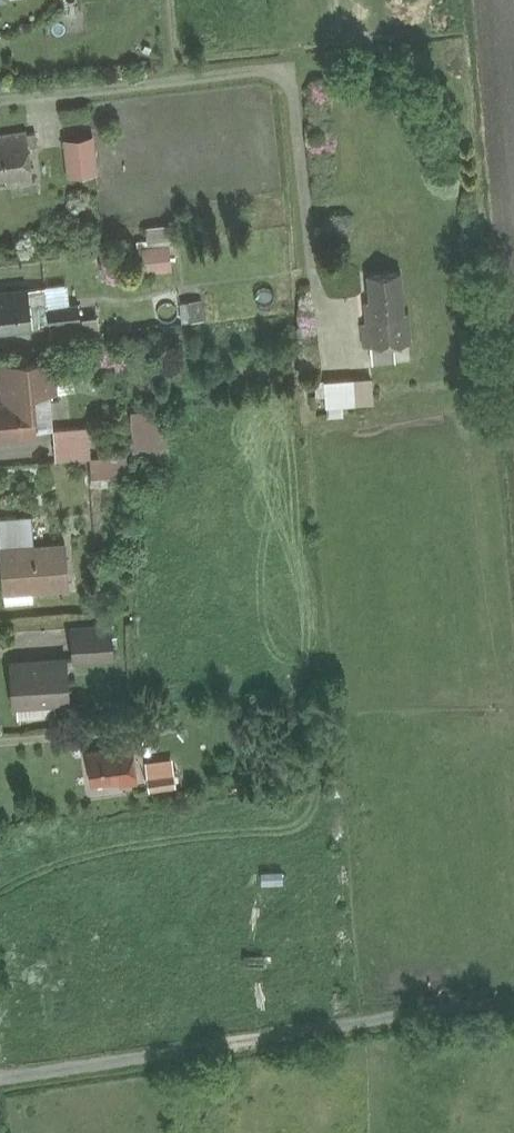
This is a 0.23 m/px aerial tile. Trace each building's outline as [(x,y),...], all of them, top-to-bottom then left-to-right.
[(0,136),(0,180),(15,178),(15,183),(42,180),(36,131),(0,136)] [(101,132),(71,136),(76,174),(106,170),(101,132)] [(177,243),(147,245),(149,270),(179,267),(177,243)] [(402,270),(366,273),(371,343),(407,340),(402,270)] [(54,286),(38,288),(42,323),(59,321),(57,309),(54,286)] [(0,292),(0,327),(42,323),(38,288),(0,292)] [(206,298),(187,301),(190,320),(210,316),(206,298)] [(61,344),(110,338),(107,310),(90,312),(89,305),(57,309),(59,321),(61,344)] [(377,345),(378,361),(402,359),(401,343),(377,345)] [(5,360),(9,396),(0,397),(0,433),(56,426),(52,393),(64,392),(59,354),(5,360)] [(380,375),(332,379),(334,416),(351,415),(351,403),(381,401),(380,375)] [(168,407),(135,411),(139,449),(173,445),(168,407)] [(60,460),(93,456),(89,422),(56,426),(60,460)] [(96,477),(131,473),(129,452),(93,456),(96,477)] [(37,514),(4,517),(6,546),(39,544),(37,514)] [(6,546),(3,547),(7,592),(76,586),(72,541),(39,544),(6,546)] [(119,623),(76,627),(79,658),(121,654),(119,623)] [(76,657),(14,662),(17,704),(80,699),(76,657)] [(142,744),(92,750),(96,783),(119,780),(120,784),(146,781),(142,744)] [(180,785),(177,758),(149,762),(152,789),(180,785)]
